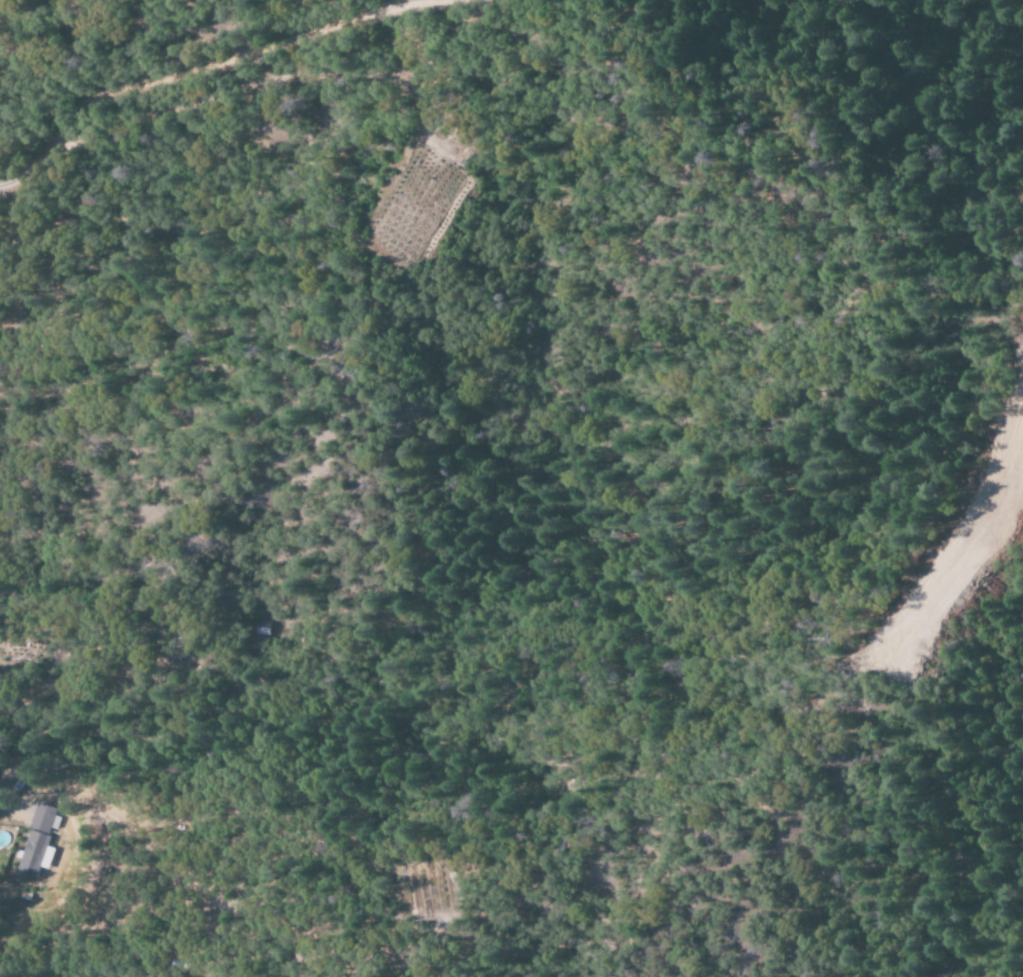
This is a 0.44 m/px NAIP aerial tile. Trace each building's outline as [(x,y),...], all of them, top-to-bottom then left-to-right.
[(14,873),(33,879),(42,852),(49,855),(51,850),(45,848),(49,836),(58,809),(37,802),(14,873)]
